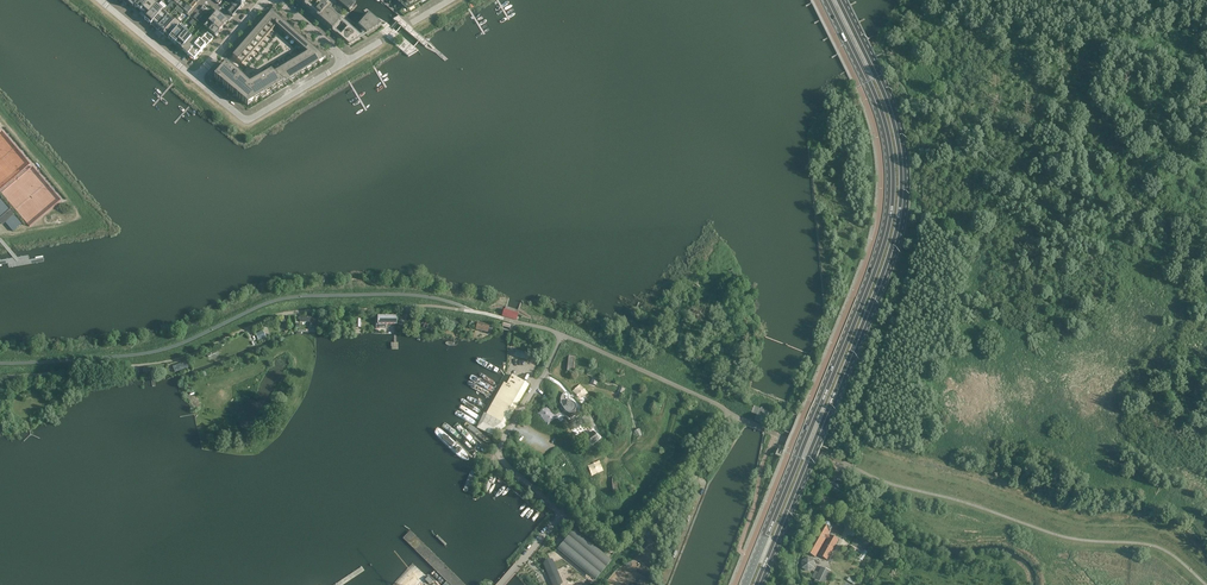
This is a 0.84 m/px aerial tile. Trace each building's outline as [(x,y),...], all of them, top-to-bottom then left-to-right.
[(128,2),(129,2),(127,4),(133,9),(135,7),(141,0),(130,0),(128,2)] [(149,0),(141,0),(135,7),(137,9),(136,10),(140,13),(141,12),(151,1),(151,2),(151,1),(149,0)] [(238,11),(247,0),(237,0),(236,1),(227,11),(229,13),(230,12),(229,12),(234,7),(238,11)] [(310,11),(314,15),(316,13),(320,17),(334,0),(297,0),(304,6),(310,11)] [(352,0),(336,0),(350,13),(357,5),(352,0)] [(408,10),(421,2),(421,1),(421,2),(421,1),(423,0),(397,0),(408,10)] [(147,18),(157,7),(151,2),(151,1),(141,12),(147,17),(147,18)] [(329,12),(327,9),(318,1),(310,11),(314,15),(316,13),(320,17),(318,18),(332,31),(333,29),(335,30),(343,21),(331,10),(329,12)] [(188,4),(183,9),(188,13),(192,8),(188,4)] [(163,11),(163,12),(164,10),(158,5),(157,7),(147,18),(147,17),(145,20),(150,25),(151,25),(153,22),(163,11)] [(159,27),(168,17),(163,12),(163,11),(153,22),(159,27)] [(228,22),(215,11),(211,16),(212,18),(213,17),(223,27),(228,22)] [(241,47),(237,52),(233,57),(242,65),(247,69),(243,73),(229,61),(226,64),(214,78),(220,82),(223,85),(233,94),(236,96),(248,105),(283,84),(289,80),(295,77),(301,74),(307,70),(313,67),(319,63),(318,63),(317,61),(305,51),(310,46),(303,40),(295,33),(288,27),(281,21),(271,13),(267,18),(263,23),(258,27),(254,32),(250,37),(246,42),(241,47)] [(367,14),(360,21),(361,23),(358,27),(366,35),(381,26),(367,14)] [(163,35),(174,22),(168,17),(169,17),(168,17),(159,27),(157,30),(163,35)] [(213,17),(212,18),(208,22),(219,32),(223,27),(213,17)] [(165,32),(171,37),(181,26),(175,21),(165,32)] [(219,32),(208,22),(204,27),(215,37),(219,32)] [(182,25),(170,39),(176,44),(188,30),(182,25)] [(348,25),(339,34),(338,36),(349,45),(360,38),(359,37),(360,36),(348,25)] [(191,39),(185,34),(175,45),(181,50),(191,39)] [(206,47),(210,42),(204,37),(199,42),(197,44),(198,44),(190,53),(188,55),(188,56),(193,60),(194,61),(195,60),(206,47)] [(198,44),(197,44),(192,39),(191,39),(181,50),(182,50),(182,51),(187,55),(187,56),(188,55),(190,53),(198,44)] [(323,57),(310,46),(305,51),(317,61),(316,62),(318,63),(319,63),(318,62),(323,57)] [(0,199),(0,217),(1,218),(0,218),(0,224),(2,226),(6,224),(13,232),(21,225),(14,216),(15,215),(10,209),(9,210),(0,199)] [(502,316),(516,321),(518,314),(517,314),(505,310),(504,310),(502,316)] [(348,322),(348,315),(336,315),(336,328),(344,328),(344,322),(348,322)] [(423,327),(423,323),(416,321),(417,316),(412,315),(411,324),(415,325),(423,327)] [(394,325),(394,317),(377,316),(377,325),(394,325)] [(458,327),(459,320),(446,318),(445,325),(458,327)] [(492,330),(493,326),(477,322),(476,329),(487,332),(488,329),(492,330)] [(532,352),(543,354),(547,336),(536,334),(532,352)] [(516,350),(514,357),(527,360),(529,354),(524,352),(518,350),(516,350)] [(188,360),(173,366),(176,373),(190,367),(188,360)] [(641,390),(641,391),(639,396),(640,397),(643,390),(643,389),(642,387),(642,386),(642,385),(641,384),(640,384),(639,384),(638,383),(637,383),(636,383),(634,384),(633,384),(632,385),(632,386),(631,387),(631,388),(615,383),(615,382),(615,381),(615,380),(615,379),(615,378),(614,377),(614,376),(613,376),(612,375),(611,375),(610,375),(608,375),(607,375),(606,376),(605,377),(605,378),(604,379),(603,379),(588,374),(588,373),(588,371),(588,370),(587,369),(586,368),(585,367),(584,367),(584,366),(582,366),(581,366),(580,367),(579,367),(578,368),(577,369),(577,370),(576,373),(577,373),(578,370),(578,369),(579,369),(580,368),(581,368),(582,368),(583,368),(584,368),(585,369),(586,370),(586,371),(586,372),(586,373),(586,374),(586,375),(587,375),(592,377),(592,378),(591,382),(590,384),(596,386),(597,386),(597,384),(599,380),(599,379),(603,380),(604,380),(605,380),(606,379),(606,378),(606,377),(607,376),(608,376),(610,376),(611,376),(612,376),(613,377),(614,378),(614,379),(614,381),(614,382),(614,383),(615,384),(620,385),(619,386),(618,391),(618,392),(617,393),(623,394),(624,395),(624,394),(624,392),(625,391),(626,388),(626,387),(630,389),(631,389),(632,389),(632,388),(633,388),(633,387),(634,386),(635,385),(636,384),(637,384),(638,384),(639,385),(640,386),(641,387),(641,388),(641,389),(641,390)] [(476,428),(491,435),(504,427),(516,407),(528,385),(520,380),(518,379),(512,376),(507,386),(503,384),(486,415),(483,413),(476,428)] [(570,401),(568,398),(568,397),(568,396),(568,395),(568,394),(567,394),(567,393),(566,393),(565,393),(564,394),(563,395),(562,396),(561,397),(560,398),(560,399),(560,401),(560,402),(560,403),(560,404),(560,405),(560,407),(561,409),(562,411),(563,412),(563,413),(565,414),(566,416),(567,416),(569,417),(572,420),(580,414),(578,410),(578,409),(577,408),(577,406),(576,405),(575,404),(574,403),(573,403),(572,402),(571,402),(570,401)] [(587,395),(582,393),(579,400),(584,402),(585,401),(586,401),(588,397),(586,397),(587,395)] [(754,420),(761,423),(763,418),(768,420),(771,413),(764,410),(765,409),(761,407),(760,409),(753,406),(751,413),(756,415),(754,420)] [(648,432),(644,434),(643,432),(640,428),(637,430),(633,432),(637,439),(632,441),(633,443),(636,441),(649,433),(648,432)] [(593,432),(582,440),(589,449),(601,439),(598,435),(596,436),(593,432)] [(806,552),(816,558),(826,540),(827,541),(819,556),(827,561),(839,540),(830,536),(829,535),(830,533),(834,526),(824,521),(820,528),(806,552)] [(574,530),(558,549),(595,580),(611,561),(574,530)] [(808,557),(801,561),(802,568),(808,572),(814,568),(814,561),(808,557)] [(543,564),(553,584),(560,584),(561,584),(551,560),(543,564)] [(831,571),(821,567),(815,580),(824,584),(831,571)] [(411,569),(397,584),(411,584),(419,576),(411,569)] [(613,575),(606,583),(609,584),(626,584),(629,581),(616,572),(614,575),(613,575)] [(844,579),(854,584),(856,580),(846,575),(844,579)]
